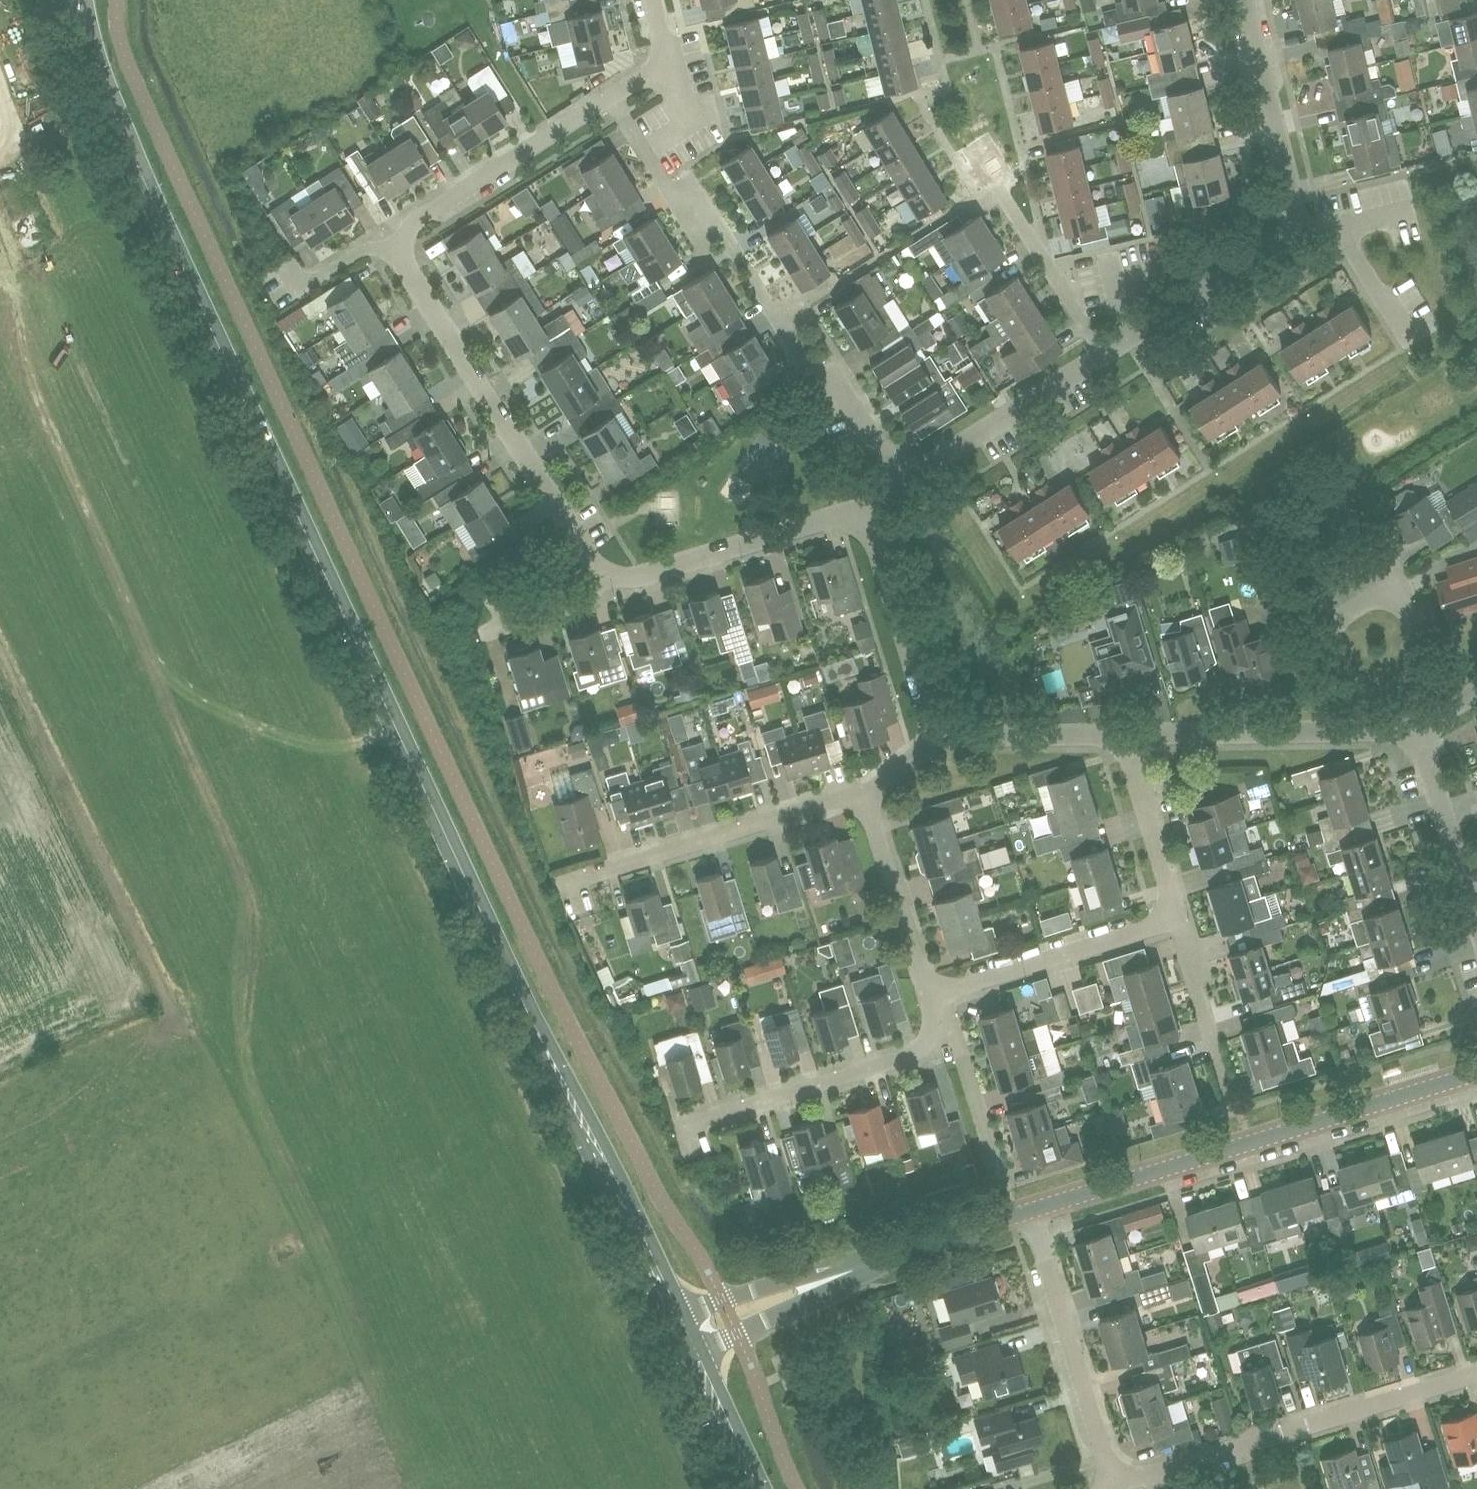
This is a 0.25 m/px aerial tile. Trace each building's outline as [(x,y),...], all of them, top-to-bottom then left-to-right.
[(539,12),(570,5),(568,0),(540,0),(533,2),(536,13),(539,12)] [(731,10),(754,4),(753,0),(729,0),(731,10)] [(896,5),(895,0),(861,0),(864,12),(896,5)] [(995,11),(1028,2),(1028,0),(993,0),(995,11)] [(1067,9),(1077,6),(1076,0),(1065,0),(1067,9)] [(1116,2),(1121,22),(1120,22),(1148,15),(1146,4),(1158,1),(1158,0),(1125,0),(1116,2)] [(1332,0),(1325,0),(1293,8),(1296,18),(1302,17),(1306,30),(1336,23),(1339,34),(1367,27),(1364,16),(1347,20),(1344,12),(1336,14),(1332,0)] [(1355,0),(1340,0),(1350,13),(1360,6),(1355,0)] [(1392,8),(1390,0),(1376,0),(1378,11),(1392,8)] [(1419,14),(1439,9),(1467,3),(1467,0),(1416,0),(1419,14)] [(1028,2),(995,11),(1000,31),(1034,23),(1028,2)] [(1439,9),(1444,29),(1453,27),(1456,42),(1476,37),(1476,12),(1470,14),(1467,3),(1439,9)] [(570,5),(539,12),(542,24),(551,22),(556,45),(570,41),(605,32),(599,10),(572,16),(570,5)] [(901,24),(896,5),(864,12),(869,32),(901,24)] [(823,7),(812,10),(816,24),(827,22),(823,7)] [(808,11),(797,14),(800,28),(811,25),(808,11)] [(1157,48),(1191,40),(1186,18),(1151,26),(1148,15),(1120,22),(1124,39),(1141,34),(1142,39),(1154,36),(1157,48)] [(724,25),(729,46),(762,38),(757,17),(724,25)] [(500,22),(500,23),(505,42),(506,42),(516,39),(511,20),(500,22)] [(827,22),(816,24),(819,39),(830,36),(827,22)] [(906,44),(901,24),(869,32),(874,52),(906,44)] [(811,25),(800,28),(804,43),(815,40),(811,25)] [(1341,45),(1324,50),(1327,63),(1325,64),(1328,73),(1367,64),(1363,49),(1372,47),(1367,27),(1339,34),(1341,45)] [(611,55),(605,32),(570,41),(575,64),(560,67),(563,79),(586,73),(583,62),(611,55)] [(1092,53),(1103,51),(1099,36),(1088,39),(1092,53)] [(1456,42),(1460,58),(1451,60),(1456,79),(1476,74),(1476,37),(1456,42)] [(729,46),(734,65),(767,57),(762,38),(729,46)] [(1153,72),(1146,73),(1149,85),(1177,79),(1174,67),(1196,61),(1191,40),(1157,48),(1147,51),(1153,72)] [(1026,70),(1058,62),(1053,41),(1021,49),(1026,70)] [(911,64),(906,44),(874,52),(879,72),(911,64)] [(822,50),(826,64),(836,61),(833,47),(822,50)] [(818,51),(807,54),(810,68),(821,65),(818,51)] [(1103,51),(1092,53),(1095,68),(1106,65),(1103,51)] [(734,65),(739,85),(771,77),(767,57),(734,65)] [(836,61),(826,64),(829,79),(840,76),(836,61)] [(1058,62),(1026,70),(1031,90),(1063,82),(1058,62)] [(916,85),(911,64),(879,72),(884,93),(916,85)] [(1367,64),(1328,73),(1331,85),(1333,84),(1337,97),(1341,96),(1343,107),(1384,97),(1387,96),(1394,95),(1397,94),(1395,86),(1388,82),(1380,84),(1379,78),(1379,77),(1370,79),(1367,65),(1367,64)] [(464,102),(484,134),(505,120),(493,101),(505,93),(487,65),(468,77),(467,81),(473,90),(473,91),(475,95),(464,102)] [(821,65),(810,68),(814,82),(825,80),(821,65)] [(1456,79),(1461,99),(1469,97),(1473,112),(1476,111),(1476,74),(1456,79)] [(1099,79),(1102,93),(1113,90),(1109,76),(1099,79)] [(739,85),(744,105),(776,97),(771,77),(739,85)] [(1177,79),(1149,85),(1152,97),(1167,94),(1173,115),(1207,106),(1202,85),(1180,90),(1177,79)] [(1063,82),(1031,90),(1036,109),(1068,101),(1063,82)] [(1446,99),(1459,95),(1456,82),(1443,85),(1446,99)] [(484,134),(464,102),(453,86),(452,87),(453,88),(440,96),(443,99),(422,113),(438,137),(450,130),(461,148),(484,134)] [(843,87),(832,90),(836,105),(846,102),(843,87)] [(1113,90),(1102,93),(1106,107),(1117,105),(1113,90)] [(827,91),(817,94),(820,108),(831,106),(827,91)] [(1409,108),(1405,93),(1392,96),(1396,112),(1409,108)] [(776,97),(744,105),(749,126),(781,118),(776,97)] [(1349,132),(1343,134),(1345,144),(1384,134),(1380,119),(1389,117),(1384,97),(1343,107),(1349,132)] [(1068,101),(1036,109),(1041,130),(1073,122),(1068,101)] [(1166,129),(1162,136),(1166,152),(1194,145),(1191,133),(1212,128),(1207,106),(1173,115),(1176,127),(1166,129)] [(873,145),(902,128),(891,109),(862,127),(873,145)] [(1468,130),(1473,150),(1476,149),(1476,111),(1473,112),(1460,115),(1464,130),(1468,130)] [(398,144),(388,151),(408,183),(430,169),(416,148),(428,140),(412,115),(392,128),(391,133),(398,144)] [(808,136),(802,127),(789,135),(795,144),(808,136)] [(902,128),(873,145),(883,162),(912,145),(902,128)] [(1392,132),(1384,134),(1345,144),(1348,154),(1354,152),(1358,166),(1370,163),(1373,174),(1401,167),(1392,132)] [(1125,140),(1114,143),(1118,157),(1129,154),(1125,140)] [(806,143),(797,149),(804,161),(813,155),(806,143)] [(721,163),(733,181),(761,163),(750,145),(721,163)] [(912,145),(883,162),(894,180),(923,163),(912,145)] [(1084,166),(1079,145),(1046,153),(1051,174),(1084,166)] [(1194,145),(1166,152),(1169,164),(1175,163),(1180,184),(1224,173),(1218,151),(1197,157),(1194,145)] [(831,147),(818,155),(826,167),(839,160),(831,147)] [(408,183),(388,151),(376,158),(371,151),(361,158),(357,151),(344,158),(361,184),(373,176),(386,197),(408,183)] [(585,180),(592,192),(623,172),(610,152),(591,164),(584,154),(561,168),(573,187),(585,180)] [(1129,154),(1118,157),(1121,172),(1132,169),(1129,154)] [(813,155),(804,161),(812,174),(822,168),(813,155)] [(256,161),(241,170),(261,204),(271,198),(264,186),(263,173),(256,161)] [(733,181),(743,198),(772,180),(761,163),(733,181)] [(923,163),(894,180),(904,197),(933,180),(923,163)] [(1084,166),(1051,174),(1056,194),(1089,185),(1084,166)] [(325,192),(312,200),(332,232),(354,217),(341,196),(352,189),(339,168),(318,181),(325,192)] [(852,181),(845,170),(833,177),(840,189),(852,181)] [(623,172),(592,192),(600,204),(591,209),(590,214),(600,230),(624,215),(618,206),(637,194),(623,172)] [(1180,184),(1185,205),(1179,207),(1182,219),(1210,212),(1207,200),(1229,194),(1224,173),(1180,184)] [(772,180),(743,198),(754,216),(783,198),(772,180)] [(933,180),(904,197),(915,216),(944,198),(933,180)] [(860,195),(852,181),(840,189),(848,202),(860,195)] [(1124,183),(1128,197),(1139,194),(1135,181),(1124,183)] [(822,190),(828,198),(827,198),(835,211),(845,205),(837,192),(836,193),(830,184),(822,190)] [(1089,185),(1056,194),(1061,214),(1094,205),(1089,185)] [(1139,194),(1128,197),(1131,212),(1142,209),(1139,194)] [(332,232),(312,200),(297,209),(291,199),(270,212),(283,233),(295,225),(309,246),(332,232)] [(867,205),(854,212),(861,223),(873,216),(867,205)] [(1094,205),(1061,214),(1067,234),(1099,226),(1094,205)] [(483,213),(457,229),(464,239),(447,250),(461,271),(491,252),(483,239),(495,232),(483,213)] [(858,227),(851,215),(841,221),(849,233),(858,227)] [(943,236),(956,256),(989,235),(976,215),(943,236)] [(873,216),(861,223),(870,238),(882,230),(873,216)] [(651,217),(611,242),(625,264),(634,258),(665,238),(651,217)] [(766,235),(777,253),(806,235),(795,217),(766,235)] [(1105,225),(1108,235),(1127,231),(1124,220),(1105,225)] [(867,240),(858,227),(849,233),(857,246),(867,240)] [(914,256),(941,238),(935,228),(908,246),(914,256)] [(777,253),(788,271),(817,253),(806,235),(777,253)] [(991,238),(989,235),(956,256),(949,261),(962,282),(966,279),(969,277),(1002,256),(1001,255),(1003,254),(1004,251),(995,237),(993,237),(991,238)] [(603,249),(596,238),(571,254),(578,265),(603,249)] [(665,238),(634,258),(643,271),(633,277),(638,285),(627,291),(634,302),(659,286),(653,277),(679,260),(665,238)] [(533,249),(521,254),(531,276),(544,270),(533,249)] [(567,251),(558,256),(566,270),(576,264),(567,251)] [(509,256),(498,263),(491,252),(461,271),(475,293),(492,283),(498,292),(522,277),(516,267),(509,256)] [(817,253),(788,271),(799,289),(828,271),(817,253)] [(834,307),(846,327),(873,310),(873,309),(881,304),(886,301),(880,290),(888,285),(875,266),(862,274),(836,290),(837,291),(844,301),(834,307)] [(671,294),(677,303),(685,315),(725,290),(711,269),(671,294)] [(973,289),(968,292),(974,302),(976,301),(988,321),(996,316),(996,317),(1028,297),(1015,276),(995,288),(989,279),(973,289)] [(522,277),(498,292),(505,303),(488,314),(501,335),(531,316),(524,305),(535,297),(529,288),(522,277)] [(966,279),(962,282),(940,296),(933,300),(940,310),(946,306),(968,292),(973,289),(966,279)] [(571,294),(579,305),(593,297),(585,285),(571,294)] [(339,327),(370,308),(357,286),(337,299),(330,288),(305,304),(312,315),(326,306),(339,327)] [(659,286),(634,302),(641,313),(666,298),(659,286)] [(725,290),(685,315),(685,316),(695,310),(702,322),(692,329),(698,337),(692,341),(699,352),(707,347),(727,334),(720,324),(739,312),(725,290)] [(1028,297),(996,317),(1009,337),(1040,316),(1028,297)] [(873,310),(846,327),(859,347),(869,341),(875,351),(901,334),(911,328),(908,324),(898,330),(881,304),(873,309),(873,310)] [(1329,369),(1325,363),(1347,349),(1351,355),(1371,343),(1367,336),(1371,334),(1352,304),(1335,315),(1329,305),(1319,312),(1324,321),(1309,331),(1303,321),(1293,328),(1299,337),(1281,348),(1301,379),(1305,376),(1309,382),(1329,369)] [(582,306),(572,311),(583,334),(593,330),(582,306)] [(370,308),(339,327),(346,339),(332,347),(346,368),(371,352),(364,342),(384,329),(370,308)] [(958,320),(966,336),(976,331),(968,315),(958,320)] [(559,316),(539,328),(531,316),(501,335),(515,357),(542,340),(549,351),(574,335),(567,324),(565,325),(559,316)] [(1040,316),(1009,337),(1015,347),(1000,357),(1014,380),(1060,351),(1052,337),(1053,337),(1040,316)] [(934,327),(928,317),(911,328),(901,334),(907,343),(871,366),(883,385),(919,362),(913,352),(922,346),(917,338),(934,327)] [(712,365),(721,379),(764,352),(752,334),(733,345),(727,334),(707,347),(716,362),(712,365)] [(574,335),(549,351),(555,361),(539,371),(552,393),(583,373),(575,360),(586,354),(574,335)] [(990,348),(984,339),(970,347),(976,358),(990,348)] [(363,384),(372,378),(380,391),(411,372),(397,350),(382,360),(376,350),(347,368),(329,380),(336,390),(358,376),(363,384)] [(764,352),(721,379),(733,398),(728,400),(735,412),(764,394),(757,383),(775,371),(764,352)] [(929,355),(919,362),(883,385),(894,403),(930,380),(935,388),(946,381),(936,366),(929,355)] [(1228,369),(1234,378),(1219,388),(1213,378),(1202,385),(1208,395),(1191,406),(1210,436),(1214,433),(1218,440),(1239,427),(1235,421),(1257,407),(1261,413),(1281,400),(1277,394),(1281,391),(1262,361),(1244,372),(1238,362),(1228,369)] [(981,376),(974,363),(956,376),(963,387),(981,376)] [(594,367),(583,374),(583,373),(552,393),(566,415),(583,404),(590,415),(615,400),(594,367)] [(411,372),(380,391),(394,413),(383,420),(390,431),(415,416),(408,405),(425,394),(411,372)] [(933,416),(939,425),(966,409),(947,380),(946,381),(935,388),(936,389),(900,412),(911,430),(933,416)] [(615,400),(590,415),(596,425),(580,436),(593,458),(635,431),(624,438),(610,417),(621,410),(615,400)] [(825,409),(810,414),(814,424),(828,420),(825,409)] [(415,447),(417,445),(424,455),(452,437),(451,436),(453,435),(454,432),(446,419),(443,419),(441,420),(440,418),(417,432),(411,421),(383,439),(390,450),(406,439),(411,446),(415,447)] [(1127,432),(1133,442),(1118,452),(1112,442),(1102,448),(1108,458),(1090,469),(1110,500),(1114,497),(1117,503),(1137,491),(1134,485),(1156,471),(1159,477),(1180,464),(1176,458),(1180,455),(1161,425),(1144,436),(1137,425),(1127,432)] [(635,431),(593,458),(607,479),(624,468),(631,479),(655,463),(648,453),(637,460),(629,446),(640,439),(635,431)] [(455,437),(453,439),(452,437),(424,455),(412,463),(424,481),(414,488),(420,498),(448,481),(442,471),(464,457),(463,455),(465,453),(466,451),(458,438),(455,437)] [(462,522),(493,502),(479,480),(462,491),(456,481),(431,496),(437,506),(438,506),(452,528),(462,522)] [(1043,542),(1065,528),(1068,534),(1089,521),(1085,515),(1089,512),(1070,482),(1053,493),(1046,483),(1036,490),(1042,500),(1027,509),(1021,499),(1010,505),(1017,516),(1000,527),(1019,557),(1022,555),(1026,561),(1047,548),(1043,542)] [(1400,512),(1394,516),(1410,541),(1423,532),(1434,549),(1455,536),(1454,534),(1455,534),(1455,535),(1466,528),(1467,530),(1476,524),(1476,483),(1450,500),(1450,501),(1441,507),(1440,506),(1433,510),(1425,497),(1421,500),(1415,490),(1409,489),(1396,497),(1395,503),(1400,512)] [(462,522),(452,528),(465,549),(464,550),(471,561),(496,545),(490,535),(506,524),(499,512),(502,510),(499,504),(495,507),(493,502),(462,522)] [(1226,564),(1251,556),(1244,533),(1219,541),(1226,564)] [(862,606),(853,577),(839,581),(831,557),(807,564),(817,599),(829,595),(834,612),(846,609),(846,610),(862,606)] [(1476,608),(1476,559),(1449,567),(1453,579),(1440,583),(1450,616),(1476,608)] [(773,639),(800,631),(787,590),(774,594),(769,575),(742,584),(754,620),(766,616),(773,639)] [(1118,602),(1134,597),(1129,580),(1112,585),(1118,602)] [(719,652),(732,648),(737,662),(750,658),(736,615),(723,619),(715,593),(688,601),(689,607),(682,609),(687,626),(695,624),(698,634),(712,629),(719,652)] [(1245,619),(1236,621),(1230,601),(1209,607),(1225,658),(1229,671),(1247,666),(1252,681),(1255,680),(1259,682),(1265,680),(1267,676),(1281,672),(1269,635),(1251,641),(1245,619)] [(1112,634),(1091,641),(1101,673),(1090,677),(1095,692),(1143,678),(1141,671),(1154,667),(1147,646),(1134,603),(1105,612),(1112,634)] [(670,634),(659,637),(652,613),(625,621),(634,653),(650,648),(656,669),(679,662),(670,634)] [(1171,661),(1167,665),(1174,671),(1178,685),(1182,683),(1192,686),(1193,680),(1208,675),(1198,645),(1211,641),(1212,645),(1213,644),(1203,613),(1182,619),(1182,621),(1187,619),(1191,630),(1181,633),(1182,630),(1161,633),(1163,639),(1164,639),(1171,661)] [(859,652),(876,646),(867,619),(851,624),(859,652)] [(592,666),(598,685),(624,677),(616,651),(604,655),(596,630),(567,639),(577,671),(592,666)] [(515,650),(516,654),(509,656),(521,694),(541,688),(545,701),(569,694),(561,670),(547,674),(538,647),(530,650),(529,645),(515,650)] [(746,662),(755,683),(767,677),(757,657),(746,662)] [(854,745),(860,743),(863,745),(872,743),(874,739),(886,735),(882,724),(895,721),(881,675),(858,681),(864,699),(842,706),(854,745)] [(780,698),(778,691),(775,683),(774,682),(760,686),(749,690),(746,691),(751,707),(780,698)] [(697,697),(693,684),(678,689),(682,702),(697,697)] [(637,701),(615,707),(620,724),(641,718),(637,701)] [(802,715),(806,729),(794,733),(807,772),(828,765),(821,743),(832,740),(825,715),(823,709),(802,715)] [(533,744),(523,712),(505,718),(514,750),(517,749),(519,754),(531,750),(530,745),(533,744)] [(781,725),(760,731),(769,760),(779,757),(785,778),(807,772),(794,733),(784,736),(781,725)] [(736,742),(737,750),(717,756),(729,795),(751,789),(745,767),(755,764),(748,740),(746,739),(736,742)] [(572,758),(586,753),(582,741),(567,746),(572,758)] [(729,795),(717,756),(707,759),(701,741),(680,748),(691,784),(702,780),(708,802),(729,795)] [(1296,786),(1306,782),(1309,791),(1322,787),(1327,801),(1362,790),(1354,766),(1332,773),(1328,762),(1291,774),(1296,786)] [(653,775),(640,779),(652,819),(674,813),(667,791),(677,788),(670,763),(651,768),(653,775)] [(1057,807),(1090,797),(1083,772),(1059,779),(1055,766),(1031,773),(1035,787),(1049,783),(1057,807)] [(575,797),(553,803),(566,846),(597,836),(588,807),(600,803),(589,768),(568,774),(575,797)] [(1263,769),(1244,775),(1249,792),(1268,786),(1263,769)] [(630,826),(652,819),(640,779),(629,782),(625,770),(603,777),(605,782),(613,808),(618,825),(629,821),(630,826)] [(1321,828),(1325,840),(1351,832),(1347,820),(1369,813),(1362,790),(1327,801),(1331,815),(1319,819),(1322,828),(1321,828)] [(1188,821),(1195,843),(1227,834),(1243,828),(1247,827),(1244,817),(1237,794),(1210,802),(1192,808),(1196,819),(1188,821)] [(918,850),(953,839),(946,814),(962,809),(958,796),(930,804),(934,818),(910,825),(918,850)] [(1038,855),(1059,848),(1078,842),(1074,829),(1098,822),(1090,797),(1057,807),(1047,810),(1054,835),(1034,841),(1038,855)] [(1345,859),(1349,871),(1384,859),(1377,836),(1355,843),(1351,832),(1325,840),(1328,851),(1327,852),(1331,863),(1345,859)] [(1227,834),(1195,843),(1202,865),(1226,857),(1230,869),(1265,858),(1262,846),(1247,850),(1244,840),(1230,844),(1227,834)] [(803,888),(816,884),(820,899),(864,885),(848,836),(834,840),(833,838),(805,847),(809,859),(796,863),(803,888)] [(953,839),(918,850),(918,851),(917,851),(915,855),(920,871),(924,873),(925,873),(925,874),(949,867),(953,880),(974,874),(981,872),(973,847),(957,851),(953,839)] [(1083,841),(1078,842),(1059,848),(1063,861),(1072,859),(1079,883),(1113,873),(1106,848),(1087,853),(1083,841)] [(777,912),(802,904),(794,879),(781,882),(773,857),(750,864),(761,900),(773,897),(777,912)] [(1265,858),(1230,869),(1234,881),(1209,888),(1216,910),(1247,900),(1241,878),(1269,870),(1265,858)] [(1343,898),(1347,910),(1374,902),(1370,890),(1392,883),(1384,859),(1349,871),(1356,894),(1343,898)] [(719,873),(696,880),(704,907),(701,908),(711,938),(725,934),(748,927),(739,895),(727,899),(721,881),(719,873)] [(1113,873),(1079,883),(1087,908),(1078,910),(1082,924),(1106,916),(1102,904),(1121,898),(1113,873)] [(952,895),(933,901),(940,926),(974,915),(978,914),(974,900),(982,898),(975,874),(953,880),(948,882),(952,895)] [(635,935),(634,932),(650,928),(655,945),(680,937),(674,919),(663,922),(654,893),(625,902),(629,914),(619,917),(626,938),(635,935)] [(1247,900),(1216,910),(1223,932),(1248,924),(1251,936),(1279,927),(1286,925),(1283,913),(1268,918),(1262,896),(1247,900)] [(1371,941),(1407,929),(1399,906),(1377,913),(1374,902),(1347,910),(1358,945),(1371,941)] [(974,915),(940,926),(948,950),(967,944),(971,957),(997,949),(990,926),(978,929),(974,915)] [(1279,927),(1251,936),(1255,947),(1230,955),(1237,977),(1268,967),(1262,946),(1283,939),(1279,927)] [(1371,941),(1358,945),(1369,980),(1380,976),(1396,971),(1392,960),(1414,953),(1407,929),(1371,941)] [(674,960),(690,956),(686,943),(671,947),(674,960)] [(1124,974),(1131,996),(1164,986),(1157,962),(1150,964),(1131,970),(1126,953),(1125,953),(1104,960),(1109,978),(1124,974)] [(694,957),(680,961),(681,966),(686,964),(688,971),(644,984),(647,995),(696,980),(696,979),(700,978),(694,957)] [(770,965),(774,978),(786,975),(782,962),(770,965)] [(857,1000),(859,1000),(869,1031),(870,1032),(894,1025),(888,1004),(900,1000),(893,977),(888,962),(877,965),(879,971),(851,980),(857,1000)] [(1289,972),(1271,977),(1268,967),(1237,977),(1232,979),(1238,999),(1243,997),(1244,999),(1268,991),(1272,1003),(1307,992),(1303,980),(1292,983),(1289,972)] [(1378,1015),(1379,1016),(1413,1005),(1413,1003),(1417,1001),(1410,982),(1406,983),(1406,981),(1384,988),(1380,976),(1369,980),(1354,984),(1365,1020),(1378,1015)] [(626,992),(643,985),(640,977),(623,984),(626,992)] [(1079,1013),(1103,1005),(1096,981),(1071,989),(1079,1013)] [(688,987),(695,1011),(709,1006),(703,983),(688,987)] [(839,1019),(851,1015),(841,983),(817,990),(823,1011),(811,1014),(821,1047),(846,1040),(839,1019)] [(1127,1024),(1139,1020),(1138,1020),(1172,1010),(1164,986),(1131,996),(1135,1009),(1124,1012),(1127,1024)] [(1063,991),(1040,998),(1044,1010),(1034,1013),(1038,1025),(1071,1015),(1063,991)] [(1296,1015),(1293,1003),(1264,1012),(1268,1024),(1243,1032),(1249,1053),(1287,1041),(1281,1020),(1287,1018),(1296,1015)] [(1420,1028),(1413,1005),(1379,1016),(1383,1028),(1370,1032),(1373,1043),(1376,1055),(1403,1046),(1399,1035),(1420,1028)] [(1033,1026),(1020,1030),(1013,1006),(978,1017),(986,1041),(1033,1027),(1033,1026)] [(790,1034),(802,1031),(795,1008),(771,1015),(774,1026),(762,1030),(772,1063),(797,1055),(790,1034)] [(1138,1020),(1139,1020),(1146,1044),(1179,1034),(1172,1010),(1138,1020)] [(721,1025),(726,1042),(713,1046),(723,1078),(748,1070),(742,1050),(754,1046),(747,1023),(737,1026),(736,1020),(721,1025)] [(1049,1050),(1063,1046),(1057,1023),(1043,1027),(1049,1050)] [(1033,1027),(986,1041),(993,1065),(1040,1050),(1033,1027)] [(658,1063),(664,1061),(674,1093),(699,1085),(693,1065),(705,1061),(698,1038),(686,1042),(684,1034),(653,1043),(658,1063)] [(1255,1072),(1256,1074),(1281,1067),(1285,1079),(1314,1070),(1310,1058),(1301,1061),(1294,1039),(1287,1041),(1249,1053),(1250,1054),(1245,1056),(1251,1073),(1255,1072)] [(1131,1062),(1147,1057),(1143,1045),(1119,1053),(1123,1064),(1131,1062)] [(1040,1050),(993,1065),(1000,1089),(1039,1076),(1043,1088),(1059,1084),(1068,1081),(1064,1069),(1048,1075),(1040,1050)] [(1147,1057),(1131,1062),(1138,1087),(1154,1083),(1158,1095),(1195,1084),(1187,1059),(1163,1067),(1159,1053),(1147,1057)] [(1043,1088),(1032,1092),(1035,1103),(1008,1112),(1016,1139),(1053,1128),(1049,1116),(1058,1106),(1055,1098),(1062,1096),(1059,1084),(1043,1088)] [(1195,1084),(1158,1095),(1165,1119),(1150,1124),(1154,1138),(1183,1129),(1179,1116),(1203,1109),(1195,1084)] [(939,1152),(964,1144),(957,1121),(946,1124),(934,1085),(904,1094),(915,1130),(931,1125),(939,1152)] [(847,1137),(855,1135),(860,1151),(880,1144),(883,1155),(903,1149),(893,1117),(880,1121),(875,1103),(848,1112),(851,1123),(843,1125),(847,1137)] [(803,1166),(819,1161),(828,1189),(849,1183),(836,1142),(833,1130),(820,1134),(817,1121),(792,1129),(803,1166)] [(1038,1174),(1082,1160),(1075,1137),(1057,1142),(1053,1128),(1016,1139),(1024,1165),(1034,1162),(1038,1174)] [(1469,1149),(1463,1130),(1438,1138),(1449,1172),(1474,1164),(1476,1173),(1476,1172),(1476,1146),(1469,1149)] [(1419,1164),(1407,1168),(1415,1192),(1427,1188),(1425,1180),(1449,1172),(1438,1138),(1413,1145),(1419,1164)] [(778,1156),(766,1159),(760,1139),(737,1146),(749,1185),(760,1182),(766,1200),(790,1193),(778,1156)] [(1414,1192),(1415,1192),(1407,1168),(1409,1174),(1395,1178),(1388,1153),(1363,1161),(1374,1198),(1386,1194),(1389,1205),(1416,1197),(1414,1192)] [(1350,1205),(1336,1209),(1338,1215),(1340,1220),(1365,1213),(1362,1202),(1374,1198),(1363,1161),(1339,1169),(1350,1205)] [(1336,1209),(1333,1200),(1331,1192),(1318,1196),(1312,1177),(1287,1184),(1297,1219),(1298,1218),(1323,1211),(1325,1219),(1338,1215),(1336,1209)] [(1270,1216),(1257,1220),(1264,1243),(1302,1232),(1298,1218),(1297,1219),(1287,1184),(1262,1192),(1263,1193),(1270,1216)] [(1236,1200),(1211,1207),(1222,1242),(1236,1237),(1239,1249),(1249,1246),(1251,1253),(1266,1249),(1264,1243),(1257,1220),(1255,1213),(1241,1217),(1236,1200)] [(1160,1203),(1121,1215),(1093,1224),(1097,1237),(1076,1243),(1084,1268),(1117,1257),(1113,1242),(1128,1237),(1126,1231),(1165,1219),(1160,1203)] [(1207,1246),(1222,1242),(1211,1207),(1186,1215),(1196,1247),(1201,1262),(1205,1261),(1211,1259),(1207,1246)] [(1117,1257),(1084,1268),(1092,1293),(1094,1292),(1113,1286),(1116,1298),(1117,1299),(1139,1292),(1168,1283),(1164,1269),(1140,1277),(1138,1269),(1122,1273),(1117,1257)] [(1446,1334),(1457,1330),(1437,1265),(1430,1267),(1426,1275),(1429,1285),(1420,1287),(1426,1305),(1407,1310),(1418,1345),(1446,1336),(1446,1334)] [(1238,1290),(1216,1296),(1208,1269),(1191,1274),(1204,1315),(1207,1314),(1221,1309),(1242,1303),(1238,1290)] [(1473,1278),(1476,1288),(1457,1294),(1468,1329),(1476,1327),(1476,1276),(1473,1278)] [(1283,1277),(1247,1287),(1250,1300),(1286,1290),(1283,1277)] [(965,1322),(1001,1311),(991,1278),(942,1292),(952,1324),(938,1329),(944,1347),(970,1339),(965,1322)] [(1168,1283),(1139,1292),(1143,1305),(1172,1296),(1168,1283)] [(1107,1342),(1141,1332),(1134,1309),(1127,1311),(1125,1305),(1112,1309),(1114,1315),(1100,1319),(1107,1342)] [(1227,1330),(1225,1322),(1222,1314),(1221,1309),(1207,1314),(1213,1334),(1227,1330)] [(1393,1339),(1404,1336),(1396,1313),(1375,1319),(1378,1330),(1359,1336),(1370,1370),(1400,1361),(1393,1339)] [(1334,1333),(1335,1336),(1315,1343),(1311,1329),(1288,1337),(1297,1367),(1310,1363),(1317,1387),(1348,1377),(1339,1349),(1349,1346),(1344,1330),(1334,1333)] [(1141,1332),(1107,1342),(1114,1364),(1128,1360),(1130,1366),(1143,1362),(1141,1356),(1148,1354),(1141,1332)] [(1237,1351),(1244,1372),(1254,1405),(1280,1397),(1272,1370),(1284,1366),(1276,1339),(1252,1346),(1237,1351)] [(1163,1365),(1170,1363),(1192,1356),(1188,1342),(1159,1351),(1163,1365)] [(982,1396),(1022,1384),(1014,1355),(985,1363),(981,1350),(954,1358),(961,1382),(977,1377),(982,1396)] [(1128,1415),(1129,1414),(1130,1416),(1165,1405),(1161,1392),(1178,1387),(1170,1363),(1163,1365),(1141,1371),(1145,1384),(1122,1391),(1122,1392),(1121,1393),(1119,1396),(1124,1413),(1128,1415)] [(1165,1405),(1130,1416),(1137,1440),(1160,1433),(1164,1446),(1187,1439),(1189,1445),(1202,1441),(1198,1427),(1191,1429),(1181,1399),(1165,1405)] [(1033,1459),(1028,1445),(1040,1441),(1032,1417),(1013,1423),(1009,1409),(999,1412),(973,1420),(980,1443),(996,1438),(999,1450),(991,1452),(997,1470),(1033,1459)] [(1445,1423),(1458,1465),(1476,1459),(1476,1413),(1445,1423)] [(1219,1421),(1222,1431),(1234,1428),(1231,1417),(1219,1421)] [(1448,1488),(1440,1462),(1426,1466),(1416,1432),(1388,1441),(1395,1464),(1382,1468),(1387,1486),(1403,1481),(1403,1480),(1419,1476),(1423,1488),(1444,1488),(1448,1488)] [(902,1457),(914,1454),(909,1438),(897,1442),(902,1457)] [(1377,1475),(1364,1479),(1355,1451),(1325,1460),(1333,1488),(1381,1488),(1377,1475)]
